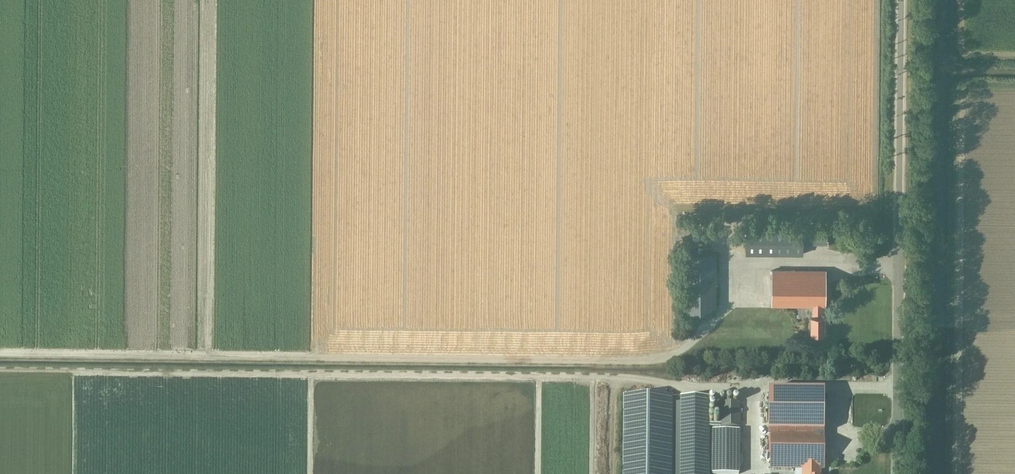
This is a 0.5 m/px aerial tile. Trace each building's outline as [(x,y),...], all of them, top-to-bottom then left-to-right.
[(802,254),(803,228),(746,228),(746,254),(802,254)] [(684,252),(684,316),(715,316),(715,252),(702,252),(702,247),(697,247),(697,252),(684,252)] [(825,305),(825,270),(772,269),(771,305),(812,305),(812,315),(810,315),(810,333),(823,334),(824,315),(821,315),(821,305),(825,305)] [(758,294),(757,307),(767,308),(768,295),(758,294)] [(768,389),(768,432),(770,432),(770,433),(823,433),(824,390),(768,389)] [(673,395),(623,394),(622,473),(672,473),(673,395)] [(708,426),(738,427),(739,403),(718,402),(718,424),(708,423),(708,396),(680,396),(680,402),(677,402),(676,473),(707,473),(708,426)] [(712,473),(738,473),(738,431),(712,431),(712,473)] [(820,469),(823,469),(823,433),(770,433),(770,468),(801,469),(801,473),(820,473),(820,469)]
